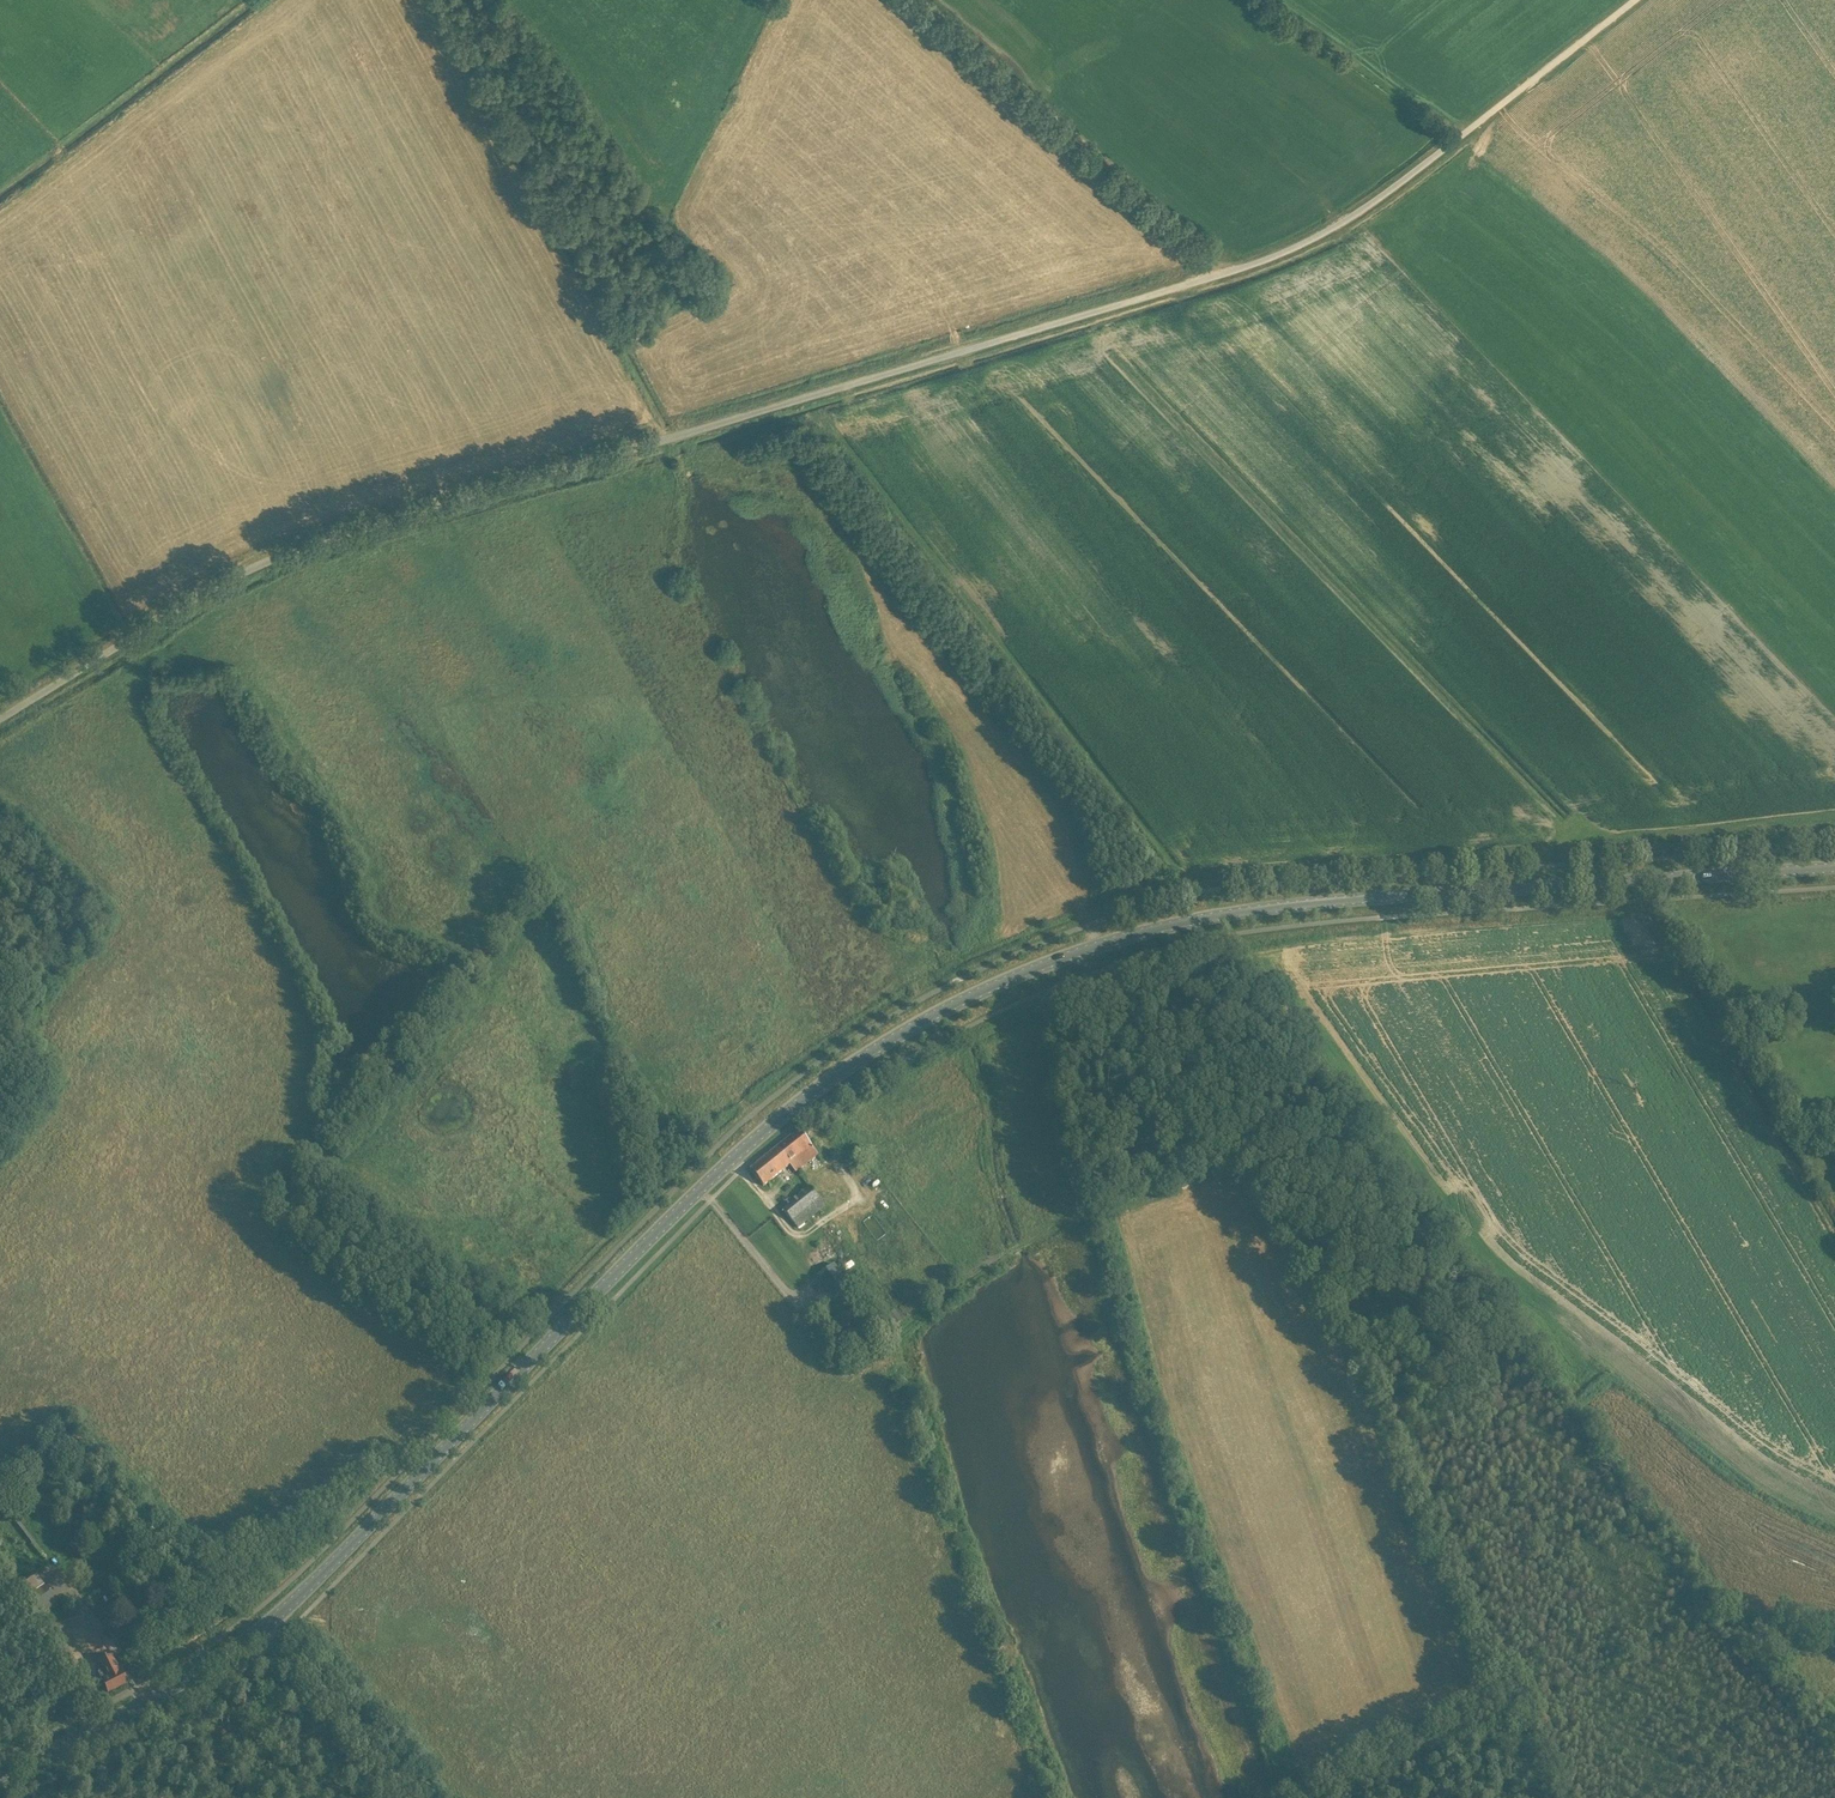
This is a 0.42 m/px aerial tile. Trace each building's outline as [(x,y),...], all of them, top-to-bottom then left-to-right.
[(803,1131),(753,1171),(765,1186),(793,1165),(798,1172),(821,1154),(803,1131)] [(820,1198),(811,1187),(784,1210),(799,1227),(804,1223),(799,1216),(820,1198)] [(876,1239),(886,1232),(872,1214),(863,1222),(876,1239)] [(818,1275),(829,1290),(844,1279),(834,1264),(818,1275)] [(130,1579),(133,1571),(128,1568),(126,1568),(123,1576),(130,1579)] [(54,1599),(45,1586),(32,1596),(40,1608),(54,1599)] [(82,1664),(110,1653),(102,1635),(88,1641),(85,1635),(72,1640),(82,1664)] [(97,1671),(102,1683),(108,1693),(126,1684),(121,1673),(112,1656),(99,1662),(102,1668),(97,1671)]
